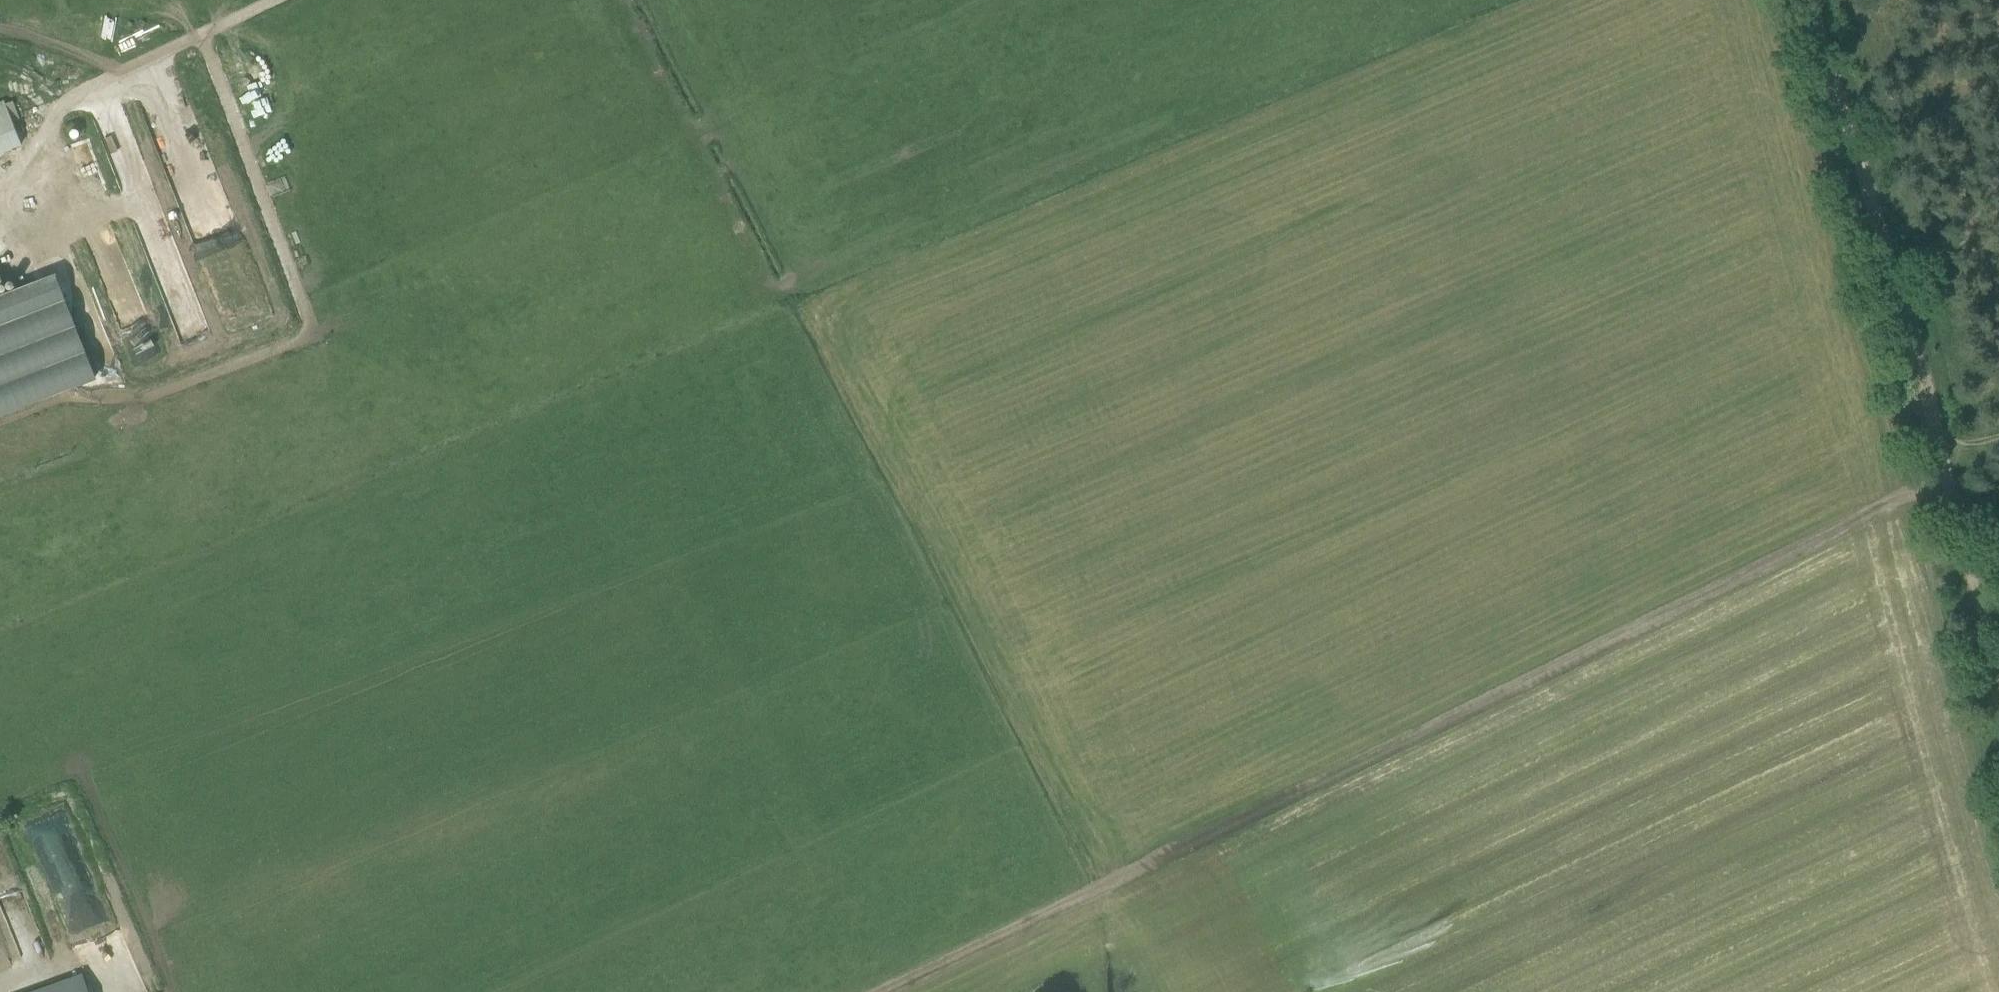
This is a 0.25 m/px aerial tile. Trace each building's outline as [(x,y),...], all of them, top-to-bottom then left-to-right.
[(21,145),(19,140),(26,137),(13,101),(5,104),(3,100),(0,101),(0,153),(21,145)] [(94,380),(61,294),(44,300),(37,282),(0,296),(0,416),(94,380)] [(27,991),(89,991),(82,972),(27,991)]
